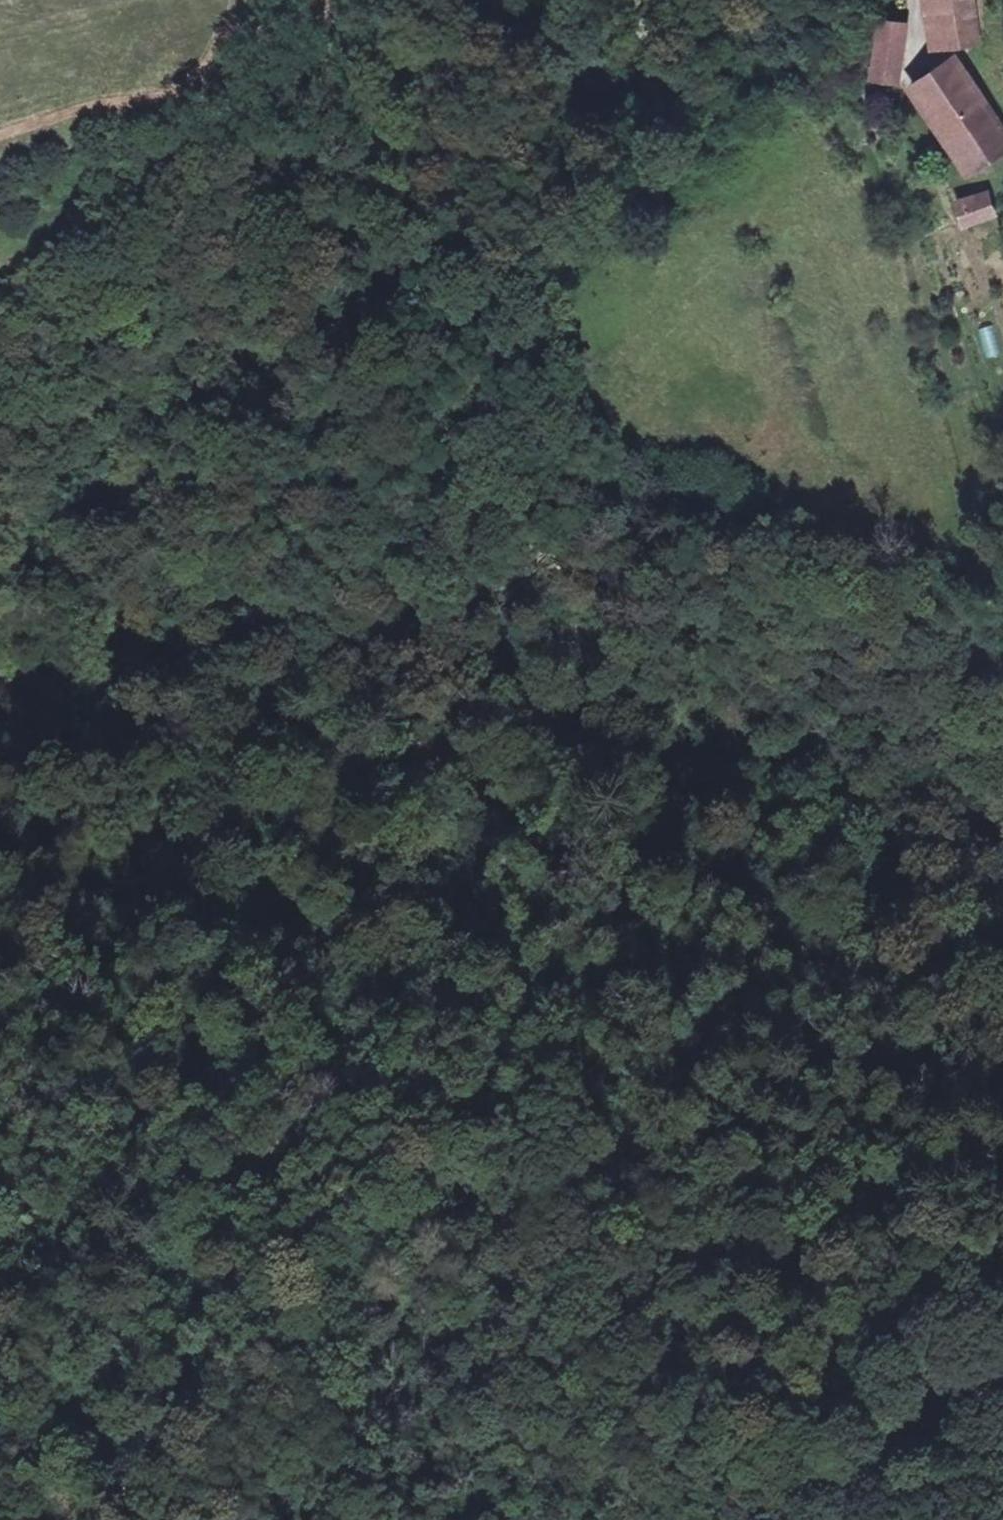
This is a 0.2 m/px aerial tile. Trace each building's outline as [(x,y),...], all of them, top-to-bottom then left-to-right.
[(926,37),(967,34),(962,0),(921,0),(926,37)] [(864,31),(887,34),(888,18),(866,17),(864,31)] [(882,72),(887,34),(864,31),(859,72),(882,72)] [(900,84),(952,167),(995,138),(943,56),(900,84)] [(955,219),(980,209),(975,192),(949,203),(955,219)] [(988,325),(974,331),(986,359),(999,354),(988,325)]
